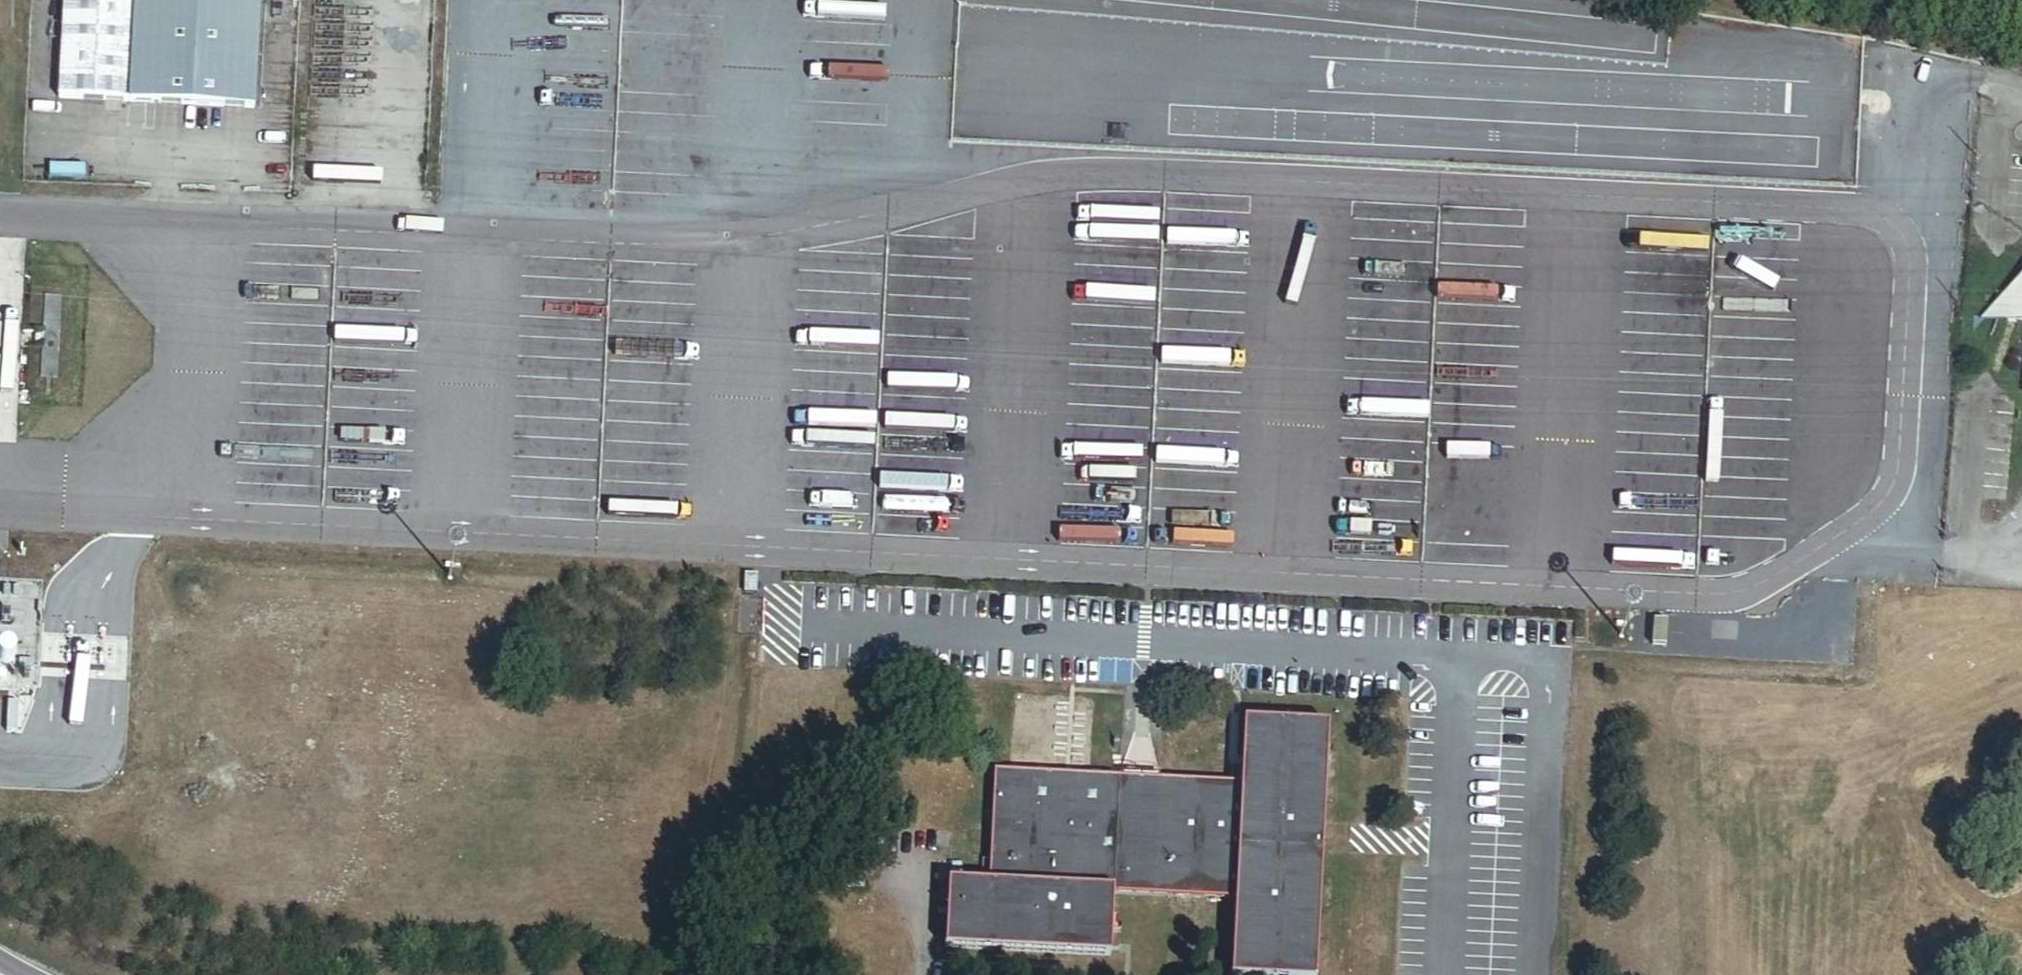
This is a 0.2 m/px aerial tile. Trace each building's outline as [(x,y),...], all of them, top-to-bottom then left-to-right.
[(58,101),(254,112),(260,0),(64,0),(58,101)] [(2000,307),(1999,322),(2021,324),(2021,283),(2000,307)] [(11,680),(13,678),(14,676),(15,674),(14,671),(13,669),(11,667),(9,666),(7,666),(4,666),(2,668),(0,670),(0,677),(2,679),(4,681),(6,681),(9,681),(11,680)] [(1329,727),(1245,723),(1242,786),(997,773),(991,887),(949,885),(946,951),(1112,959),(1115,895),(1237,901),(1233,974),(1316,974),(1329,727)]
